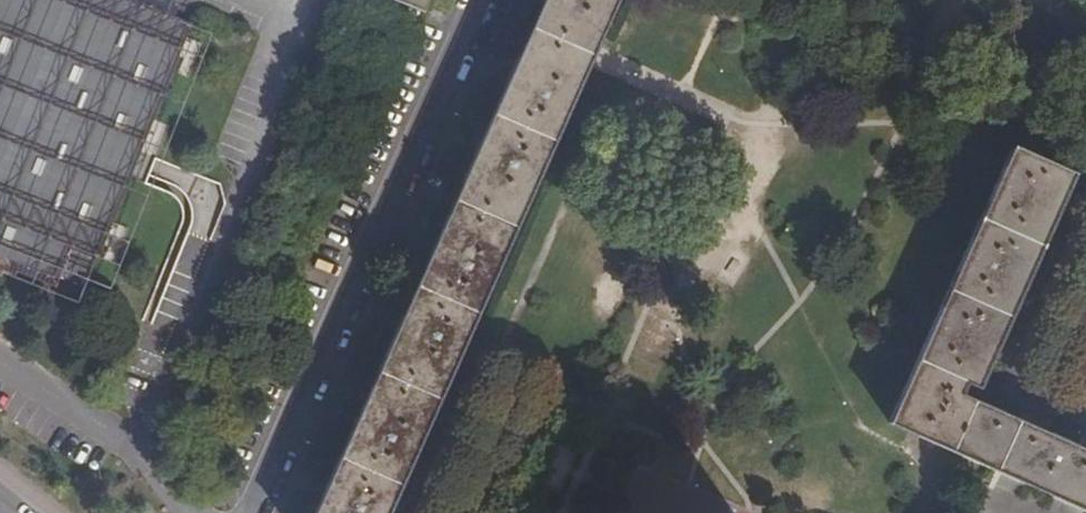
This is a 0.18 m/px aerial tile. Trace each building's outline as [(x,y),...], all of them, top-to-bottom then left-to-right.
[(85,275),(91,261),(94,262),(184,31),(170,25),(177,6),(162,0),(0,0),(0,244),(85,275)] [(365,397),(428,425),(596,50),(618,0),(542,0),(533,21),(365,397)] [(428,0),(400,0),(424,10),(428,0)] [(963,395),(968,385),(979,390),(1074,174),(1012,147),(888,423),(954,453),(1075,507),(1085,512),(1085,451),(963,395)] [(0,264),(0,265),(0,267),(17,272),(56,287),(58,280),(80,289),(85,275),(0,244),(0,264)] [(0,278),(2,271),(15,277),(17,272),(0,267),(0,278)] [(365,397),(362,403),(425,430),(428,425),(365,397)] [(362,403),(313,512),(388,512),(425,430),(362,403)]
